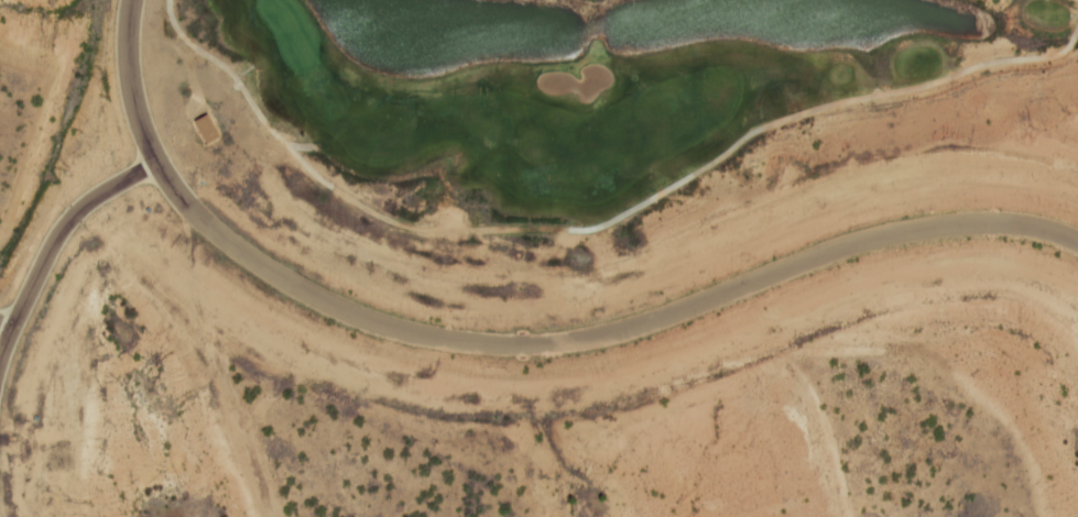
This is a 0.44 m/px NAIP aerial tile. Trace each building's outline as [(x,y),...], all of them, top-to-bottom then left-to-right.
[(197,123),(210,147),(223,140),(210,116),(197,123)]
